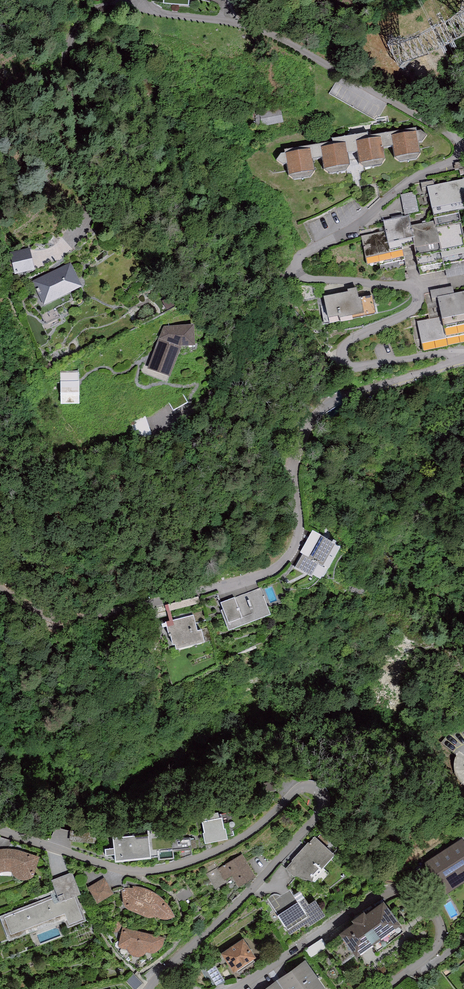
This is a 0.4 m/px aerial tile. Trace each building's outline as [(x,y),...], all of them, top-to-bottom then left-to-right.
[(463,30),(463,6),(453,11),(457,18),(424,32),(429,45),(463,30)] [(262,111),(264,125),(286,123),(284,108),(262,111)] [(419,129),(283,150),(277,156),(279,159),(283,162),(287,161),(290,173),(295,177),(309,176),(316,169),(315,159),(322,157),(324,167),(330,171),(346,168),(350,162),(349,153),(357,151),(359,161),(366,165),(381,164),(386,158),(384,147),(394,146),(394,154),(401,159),(416,158),(420,152),(418,139),(423,138),(426,133),(419,129)] [(361,232),(365,255),(377,252),(380,263),(406,257),(404,248),(415,246),(419,273),(444,268),(446,276),(463,272),(463,257),(444,260),(442,256),(463,252),(463,236),(459,199),(463,198),(463,178),(428,183),(434,219),(411,223),(409,214),(385,218),(387,227),(361,232)] [(15,274),(32,270),(29,252),(11,255),(15,274)] [(34,285),(44,306),(84,287),(73,265),(34,285)] [(325,302),(320,304),(323,312),(321,312),(322,318),(354,311),(353,306),(372,302),(370,294),(358,296),(356,288),(323,295),(325,302)] [(417,317),(421,341),(463,333),(463,290),(438,295),(441,313),(417,317)] [(163,330),(145,371),(165,386),(182,351),(193,352),(195,326),(163,330)] [(63,367),(63,402),(82,401),(82,367),(63,367)] [(340,549),(317,533),(295,567),(318,582),(340,549)] [(272,618),(262,590),(220,606),(230,633),(272,618)] [(205,645),(196,616),(163,624),(177,652),(205,645)] [(226,841),(222,820),(202,823),(206,845),(226,841)] [(148,832),(113,836),(116,864),(151,861),(148,832)] [(70,843),(95,844),(96,834),(71,833),(70,843)] [(196,836),(180,836),(180,846),(196,846),(196,836)] [(292,862),(285,871),(294,879),(295,879),(296,878),(312,884),(334,858),(315,838),(309,844),(308,844),(292,861),(292,862)] [(462,841),(424,866),(445,898),(463,885),(463,843),(462,841)] [(40,858),(36,857),(31,855),(26,853),(20,851),(15,850),(10,850),(6,850),(0,850),(0,874),(1,873),(5,873),(9,873),(12,873),(13,876),(16,878),(19,880),(22,881),(27,881),(30,881),(33,880),(34,878),(40,858)] [(256,879),(242,855),(219,868),(218,867),(207,873),(215,889),(226,883),(224,881),(232,876),(239,889),(256,879)] [(51,881),(54,890),(51,891),(52,896),(0,917),(0,920),(9,942),(64,922),(68,929),(86,922),(77,898),(80,897),(72,873),(51,881)] [(114,896),(104,878),(87,889),(97,906),(114,896)] [(171,921),(175,920),(172,914),(170,910),(168,906),(163,901),(160,897),(156,895),(152,892),(146,890),(141,888),(137,887),(133,887),(133,889),(124,888),(124,891),(122,891),(123,903),(124,907),(125,908),(127,910),(129,911),(146,918),(148,919),(150,920),(153,919),(155,918),(156,917),(157,919),(160,920),(162,921),(165,922),(168,922),(171,921)] [(309,906),(300,893),(273,911),(289,937),(306,926),(308,929),(324,918),(315,902),(309,906)] [(354,927),(340,937),(357,961),(401,930),(384,905),(366,917),(364,914),(351,923),(354,927)] [(145,956),(146,954),(156,955),(162,951),(165,939),(123,928),(118,948),(127,950),(128,952),(130,955),(132,957),(135,958),(138,959),(141,958),(143,957),(145,956)] [(328,948),(322,939),(305,950),(310,959),(328,948)] [(220,955),(233,976),(257,960),(243,940),(220,955)] [(306,962),(267,988),(324,988),(306,962)] [(132,972),(125,980),(134,988),(137,988),(143,983),(132,972)]
